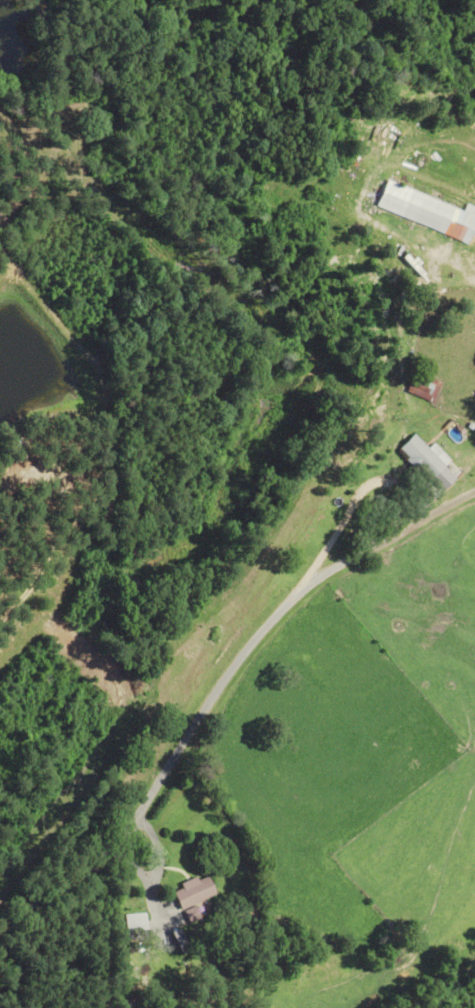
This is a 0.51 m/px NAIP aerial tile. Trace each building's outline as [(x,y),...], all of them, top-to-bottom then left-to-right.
[(472,212),(387,182),(378,208),(463,238),(472,212)] [(443,385),(417,371),(408,388),(433,402),(443,385)] [(451,459),(415,431),(399,452),(435,480),(451,459)] [(16,446),(11,437),(2,442),(7,451),(16,446)] [(185,889),(175,892),(183,910),(217,895),(209,875),(183,886),(185,889)] [(142,915),(126,915),(126,936),(143,936),(142,915)] [(173,932),(182,955),(190,951),(181,929),(173,932)]
